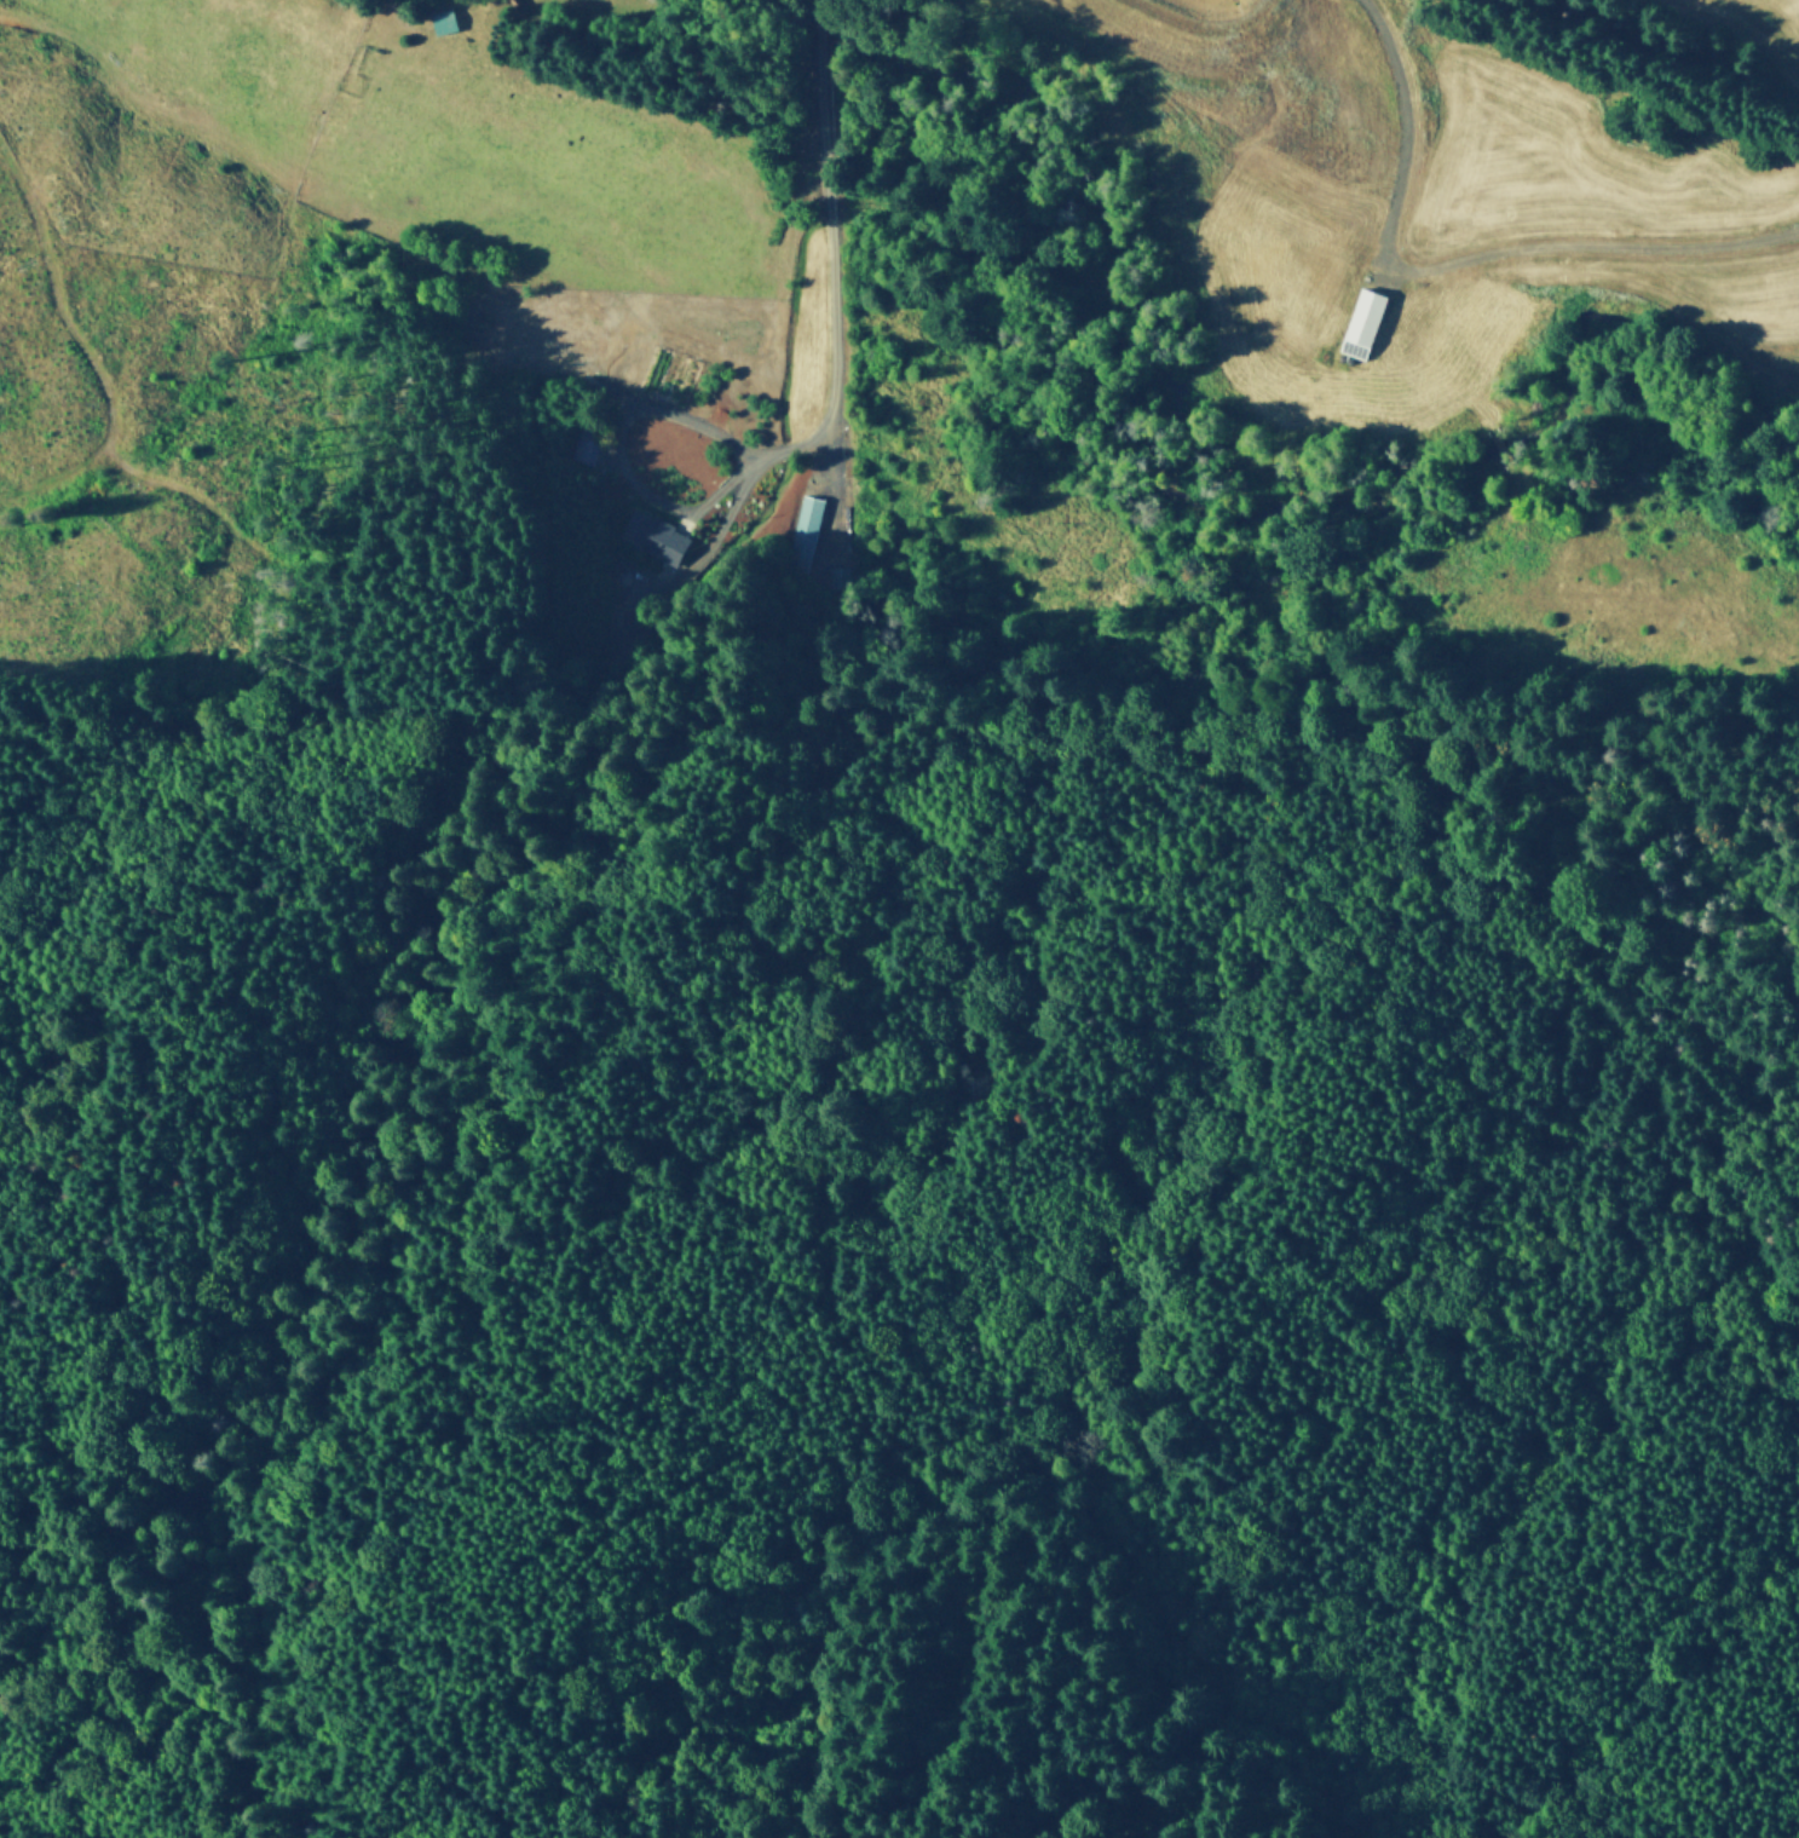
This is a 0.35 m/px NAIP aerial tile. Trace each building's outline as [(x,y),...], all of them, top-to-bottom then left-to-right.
[(1362,292),(1388,300),(1368,363),(1343,355),(1362,292)] [(581,425),(599,430),(595,444),(601,445),(596,468),(572,462),(581,425)] [(805,497),(830,505),(811,575),(786,567),(805,497)] [(656,518),(679,529),(676,532),(693,541),(679,569),(621,541),(635,513),(653,522),(656,518)] [(616,569),(618,563),(625,565),(623,571),(616,569)]
